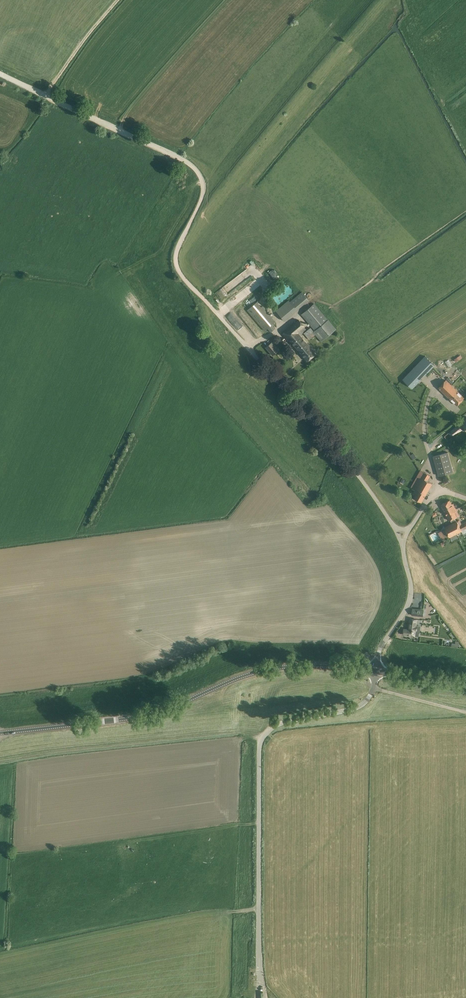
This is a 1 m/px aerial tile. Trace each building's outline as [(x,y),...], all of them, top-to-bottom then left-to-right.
[(302,292),(290,302),(297,310),(308,300),(302,292)] [(289,300),(276,311),(284,321),(297,310),(290,302),(290,301),(289,300)] [(264,331),(275,321),(258,301),(247,310),(264,331)] [(316,334),(321,341),(336,329),(328,320),(314,303),(301,314),(315,331),(314,332),(310,327),(303,333),(309,340),(316,334)] [(288,339),(306,361),(315,354),(300,336),(303,333),(304,332),(303,332),(306,329),(304,327),(298,320),(282,334),(287,341),(288,339)] [(278,350),(272,342),(266,347),(272,355),(278,350)] [(426,355),(405,377),(414,386),(421,379),(420,378),(424,374),(424,375),(435,365),(426,355)] [(446,380),(439,388),(457,405),(464,397),(454,388),(446,380)] [(454,436),(463,428),(463,429),(464,430),(465,430),(465,419),(451,432),(454,436)] [(448,452),(433,456),(439,476),(453,472),(448,452)] [(414,498),(422,502),(432,483),(428,481),(430,475),(421,470),(411,487),(418,491),(414,498)] [(441,504),(449,520),(450,520),(452,523),(444,527),(445,529),(442,531),(445,538),(449,536),(449,537),(465,529),(465,522),(461,524),(459,520),(456,521),(454,518),(459,515),(453,503),(452,504),(450,500),(449,501),(442,504),(441,504)] [(404,629),(403,634),(418,636),(419,633),(420,633),(420,625),(416,625),(416,620),(410,619),(409,629),(404,629)]
